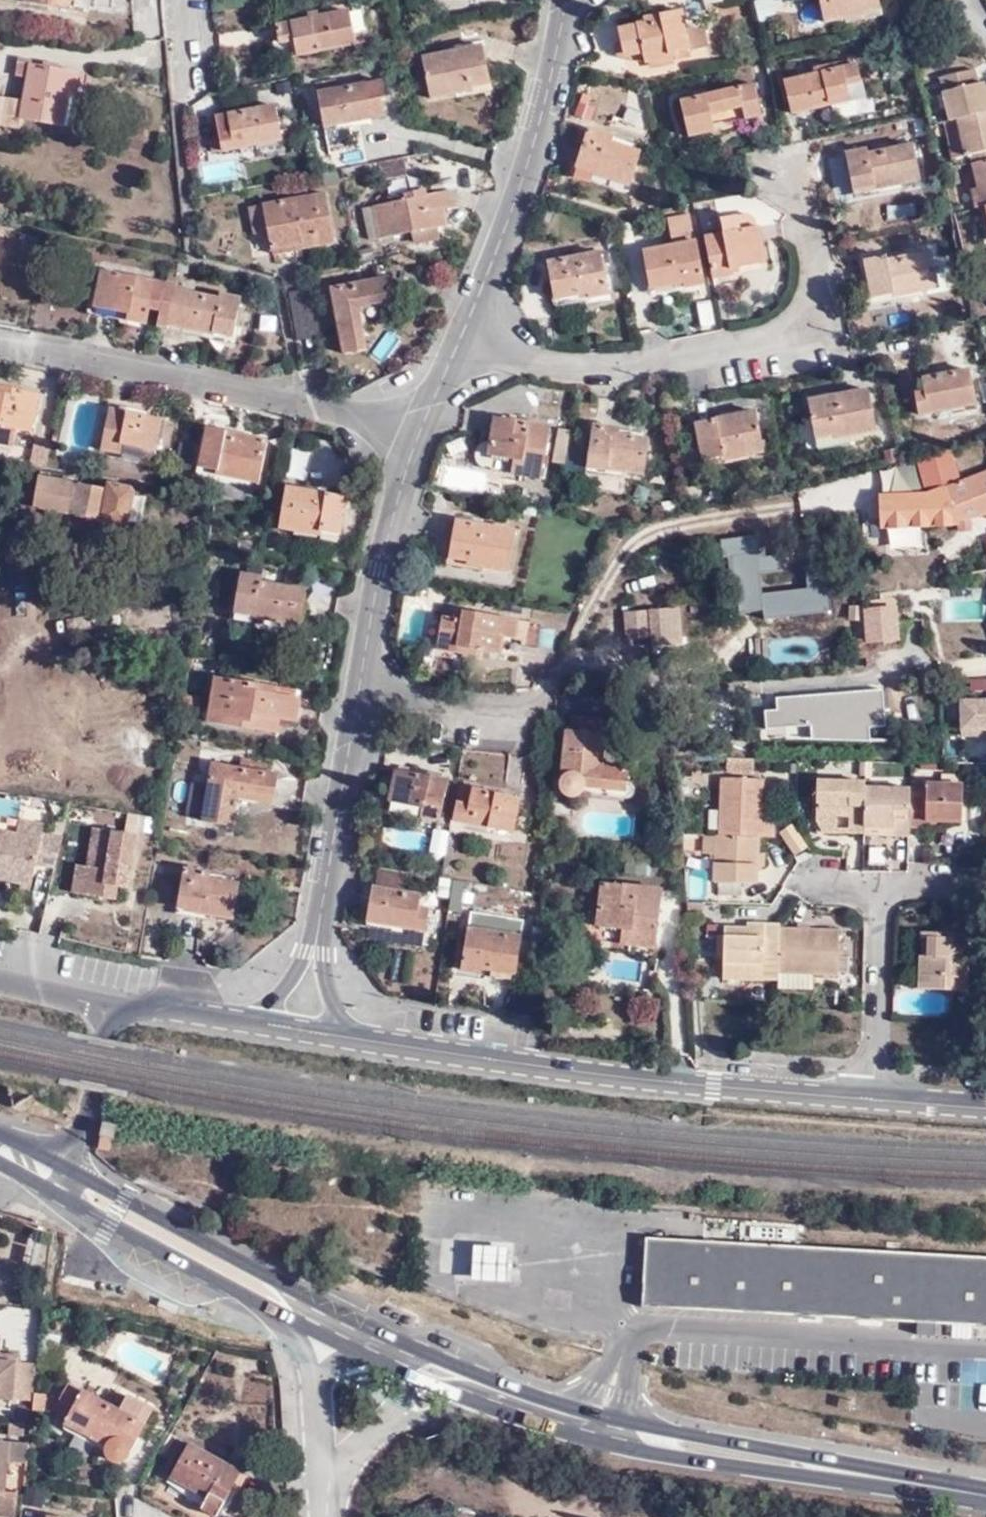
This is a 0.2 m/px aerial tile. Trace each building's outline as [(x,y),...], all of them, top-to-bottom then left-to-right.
[(876,0),(819,0),(824,22),(861,15),(860,9),(877,5),(876,0)] [(771,24),(767,4),(754,6),(758,26),(771,24)] [(350,45),(343,13),(276,27),(279,44),(293,41),(295,50),(310,47),(313,52),(350,45)] [(702,48),(699,34),(682,29),(679,14),(648,21),(649,26),(618,33),(626,61),(642,57),(646,67),(677,59),(677,57),(688,54),(688,50),(702,48)] [(489,85),(482,48),(425,60),(432,101),(474,91),(473,88),(489,85)] [(75,98),(78,75),(33,66),(33,61),(21,59),(18,77),(27,79),(22,100),(8,98),(2,125),(21,129),(23,120),(62,128),(69,98),(75,98)] [(985,112),(985,100),(985,98),(984,87),(983,81),(976,83),(973,68),(939,76),(948,120),(955,118),(985,112)] [(857,89),(852,69),(781,85),(789,121),(829,113),(827,106),(844,101),(842,92),(857,89)] [(929,94),(936,123),(944,122),(948,120),(939,76),(930,78),(933,93),(929,94)] [(320,83),(326,124),(350,120),(352,129),(373,125),(372,120),(385,117),(381,99),(388,97),(385,80),(339,88),(338,79),(320,83)] [(746,119),(757,117),(751,86),(680,102),(686,138),(747,125),(746,119)] [(266,141),(286,138),(282,107),(236,115),(238,133),(226,134),(228,152),(244,150),(267,146),(266,141)] [(955,118),(964,155),(985,150),(985,112),(955,118)] [(238,133),(236,115),(223,117),(226,134),(238,133)] [(953,158),(964,155),(955,118),(948,120),(944,122),(953,158)] [(350,120),(326,124),(328,133),(352,129),(350,120)] [(626,186),(638,151),(605,138),(605,134),(587,127),(575,166),(599,175),(599,178),(626,186)] [(287,147),(286,138),(266,141),(267,146),(244,150),(245,154),(287,147)] [(917,182),(909,146),(865,155),(863,150),(843,153),(852,191),(880,186),(881,189),(917,182)] [(403,158),(377,163),(380,179),(406,173),(403,158)] [(971,161),(977,185),(971,187),(976,208),(985,205),(985,158),(971,161)] [(202,166),(205,183),(239,176),(235,159),(202,166)] [(387,203),(379,205),(365,207),(372,238),(413,230),(415,241),(435,237),(432,226),(448,223),(444,207),(454,205),(451,189),(429,195),(426,187),(386,196),(387,203)] [(334,242),(326,195),(251,209),(255,233),(270,231),(272,246),(302,241),(303,247),(334,242)] [(378,197),(379,205),(387,203),(386,196),(378,197)] [(669,250),(691,245),(685,219),(664,222),(669,250)] [(762,264),(755,229),(703,239),(711,281),(731,278),(730,270),(762,264)] [(693,245),(691,245),(669,250),(639,257),(646,292),(680,286),(682,291),(701,286),(693,245)] [(604,286),(596,246),(546,256),(553,292),(584,285),(585,290),(604,286)] [(938,287),(932,251),(892,258),(891,253),(865,258),(873,295),(898,291),(899,294),(938,287)] [(162,310),(167,283),(102,270),(96,306),(129,313),(128,319),(147,322),(150,307),(162,310)] [(357,309),(400,300),(396,278),(331,291),(342,348),(363,344),(357,309)] [(162,310),(159,326),(171,328),(171,324),(208,331),(209,328),(233,332),(239,300),(222,295),(221,299),(178,290),(179,285),(167,283),(162,310)] [(972,406),(964,373),(920,384),(921,395),(911,397),(917,421),(950,415),(950,411),(972,406)] [(8,386),(0,385),(0,424),(19,429),(34,431),(42,394),(8,386)] [(871,437),(862,393),(806,404),(814,443),(832,440),(833,444),(871,437)] [(155,449),(161,419),(110,409),(102,448),(122,453),(125,443),(155,449)] [(765,456),(755,414),(696,425),(703,462),(723,459),(724,463),(765,456)] [(497,420),(491,446),(516,452),(512,476),(538,481),(547,429),(497,420)] [(19,429),(0,424),(0,437),(17,440),(19,429)] [(645,478),(651,440),(615,436),(616,429),(595,427),(588,468),(605,470),(605,473),(645,478)] [(258,485),(268,442),(210,429),(202,468),(220,472),(219,477),(258,485)] [(31,466),(46,468),(50,444),(35,441),(31,466)] [(516,452),(491,446),(483,447),(477,453),(475,464),(482,470),(512,476),(516,452)] [(985,512),(985,470),(960,480),(951,446),(917,456),(926,492),(881,494),(882,517),(882,523),(921,522),(957,521),(957,517),(969,517),(985,512)] [(129,521),(134,497),(133,489),(111,485),(108,490),(31,476),(31,477),(26,477),(22,497),(27,502),(39,505),(50,507),(71,511),(72,516),(122,526),(129,521)] [(339,534),(344,498),(285,488),(279,528),(321,534),(321,531),(339,534)] [(147,498),(134,497),(129,521),(143,523),(147,498)] [(50,507),(39,505),(37,517),(47,518),(50,507)] [(886,553),(921,551),(921,522),(882,523),(882,517),(866,517),(867,542),(886,541),(886,553)] [(957,528),(969,528),(969,517),(957,517),(957,521),(957,528)] [(508,572),(517,532),(457,520),(450,557),(469,560),(467,564),(508,572)] [(302,628),(308,592),(262,583),(262,576),(243,573),(235,611),(262,616),(262,620),(302,628)] [(670,605),(650,607),(651,634),(651,644),(671,643),(670,605)] [(679,605),(670,605),(671,643),(682,642),(679,605)] [(651,634),(650,607),(624,608),(626,635),(651,634)] [(868,640),(898,637),(895,607),(865,610),(868,640)] [(534,648),(538,624),(456,608),(454,618),(441,615),(435,647),(458,651),(459,645),(496,652),(500,637),(521,641),(520,645),(534,648)] [(850,620),(861,618),(860,608),(849,609),(850,620)] [(857,660),(866,659),(865,646),(865,642),(855,643),(857,660)] [(209,717),(241,724),(243,711),(279,718),(292,719),(296,698),(292,696),(293,690),(216,677),(209,717)] [(769,692),(770,739),(887,736),(886,689),(769,692)] [(960,697),(960,741),(985,741),(985,697),(960,697)] [(243,711),(241,724),(276,731),(279,718),(243,711)] [(604,734),(605,719),(574,715),(572,730),(569,731),(562,778),(560,781),(564,791),(571,796),(579,794),(584,790),(586,784),(628,791),(632,767),(603,763),(606,735),(604,734)] [(727,767),(753,768),(753,754),(727,753),(727,767)] [(274,773),(276,763),(251,759),(249,769),(214,763),(201,823),(224,828),(232,788),(277,798),(281,774),(274,773)] [(441,822),(449,778),(398,768),(391,802),(422,809),(420,817),(441,822)] [(771,833),(772,818),(768,818),(762,818),(763,794),(763,774),(722,773),(720,832),(756,833),(771,833)] [(845,826),(860,826),(860,819),(861,779),(861,775),(812,774),(813,813),(818,826),(833,826),(833,807),(845,807),(845,826)] [(906,790),(905,821),(924,821),(924,814),(941,815),(959,815),(960,777),(923,777),(923,789),(906,790)] [(888,827),(905,827),(905,821),(906,790),(906,780),(861,779),(860,819),(888,819),(888,827)] [(513,831),(520,796),(463,785),(457,819),(513,831)] [(0,820),(0,879),(33,885),(44,828),(0,820)] [(125,900),(137,831),(83,821),(71,891),(125,900)] [(714,831),(701,831),(701,847),(715,847),(714,831)] [(714,831),(715,847),(713,878),(719,878),(743,879),(755,879),(755,863),(755,849),(756,833),(720,832),(714,831)] [(406,872),(377,867),(375,886),(403,891),(406,872)] [(230,923),(238,886),(202,880),(204,872),(183,869),(174,909),(192,912),(191,916),(230,923)] [(463,907),(465,879),(440,878),(438,905),(463,907)] [(743,879),(719,878),(718,891),(741,892),(743,879)] [(603,884),(600,916),(601,917),(627,920),(625,944),(658,947),(664,890),(603,884)] [(403,891),(375,886),(369,919),(400,925),(399,928),(428,933),(431,907),(421,905),(422,895),(403,891)] [(472,908),(469,927),(523,935),(526,915),(472,908)] [(601,917),(600,916),(595,918),(590,926),(589,932),(596,941),(625,944),(627,920),(601,917)] [(771,924),(774,920),(738,919),(738,924),(716,923),(716,968),(756,969),(757,976),(770,977),(771,924)] [(770,977),(770,986),(807,986),(807,970),(830,970),(832,925),(771,924),(770,977)] [(523,935),(469,927),(464,970),(484,972),(486,967),(519,972),(523,935)] [(963,986),(964,929),(916,927),(916,986),(963,986)] [(115,1124),(103,1120),(99,1134),(111,1138),(115,1124)] [(111,1138),(99,1134),(96,1147),(107,1151),(111,1138)] [(985,1327),(985,1257),(644,1238),(640,1307),(927,1324),(985,1327)] [(5,1311),(5,1345),(38,1345),(37,1311),(5,1311)] [(18,1364),(19,1357),(0,1355),(0,1363),(18,1364)] [(31,1402),(34,1365),(18,1364),(0,1363),(0,1400),(31,1402)] [(143,1426),(67,1387),(54,1411),(60,1414),(56,1421),(108,1448),(105,1452),(106,1459),(109,1463),(115,1466),(119,1466),(123,1463),(128,1457),(143,1426)] [(45,1396),(35,1396),(33,1413),(44,1414),(45,1396)] [(29,1445),(0,1443),(0,1494),(3,1494),(6,1464),(10,1464),(27,1465),(29,1445)] [(189,1445),(171,1479),(207,1499),(202,1509),(214,1516),(218,1516),(242,1472),(189,1445)] [(16,1514),(17,1495),(8,1494),(3,1494),(0,1494),(0,1512),(16,1514)]
